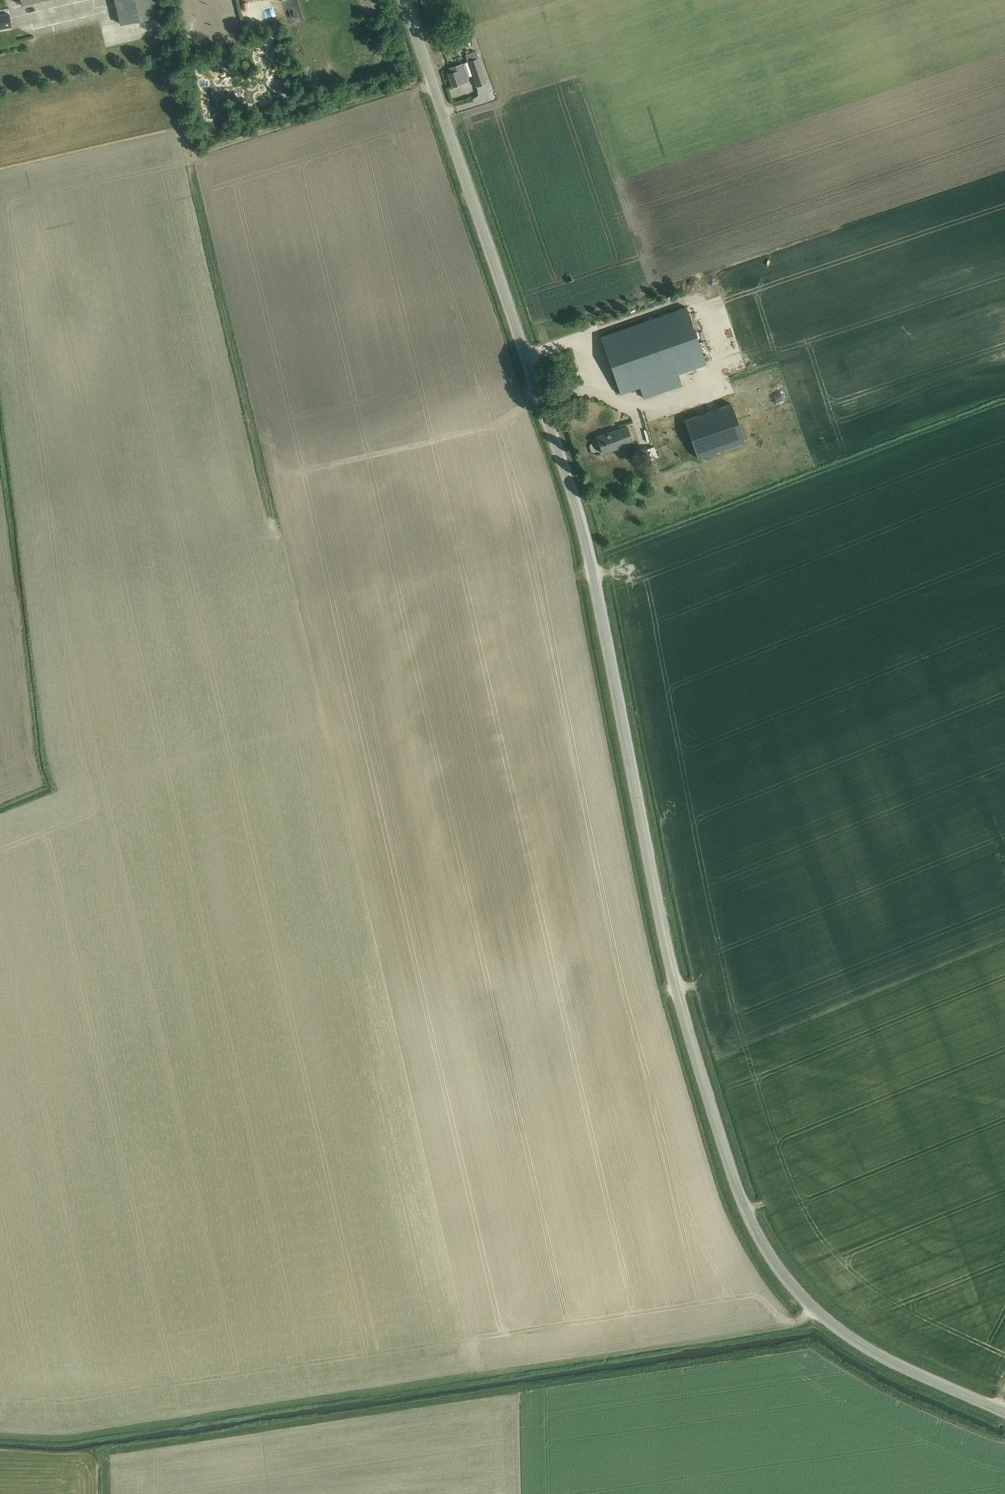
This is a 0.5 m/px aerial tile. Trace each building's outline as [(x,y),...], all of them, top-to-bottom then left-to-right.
[(121,24),(160,15),(156,0),(115,0),(121,24)] [(375,0),(369,0),(371,10),(377,9),(375,0)] [(12,27),(9,14),(0,16),(0,29),(12,27)] [(451,73),(448,74),(453,87),(468,82),(466,77),(472,75),(476,87),(486,83),(478,59),(468,62),(450,68),(451,73)] [(706,364),(686,307),(600,337),(620,394),(625,392),(639,387),(643,398),(648,397),(682,385),(678,373),(706,364)] [(731,404),(684,420),(690,438),(697,458),(744,441),(737,421),(731,404)] [(618,430),(597,437),(602,453),(623,446),(623,445),(633,442),(628,427),(618,430)] [(645,461),(657,457),(654,446),(642,450),(645,461)]
